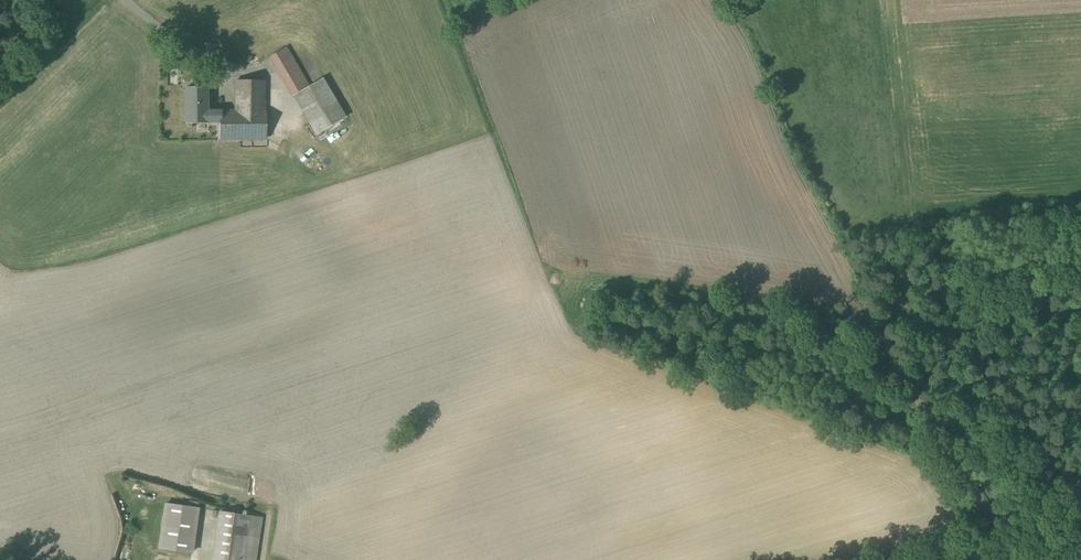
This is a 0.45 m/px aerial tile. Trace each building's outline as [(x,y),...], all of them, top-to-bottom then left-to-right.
[(294,96),(309,87),(287,49),(272,58),(294,96)] [(309,87),(294,96),(317,135),(346,117),(323,79),(309,87)] [(220,111),(220,112),(221,122),(221,140),(266,139),(266,111),(265,111),(265,81),(237,81),(236,111),(220,111)] [(208,122),(221,122),(220,112),(208,112),(207,98),(186,98),(186,99),(187,99),(187,108),(186,108),(186,123),(187,123),(187,122),(197,122),(197,123),(208,123),(208,122)] [(184,507),(166,504),(161,548),(193,553),(200,504),(185,502),(184,507)] [(214,559),(256,559),(262,518),(221,512),(214,559)]
